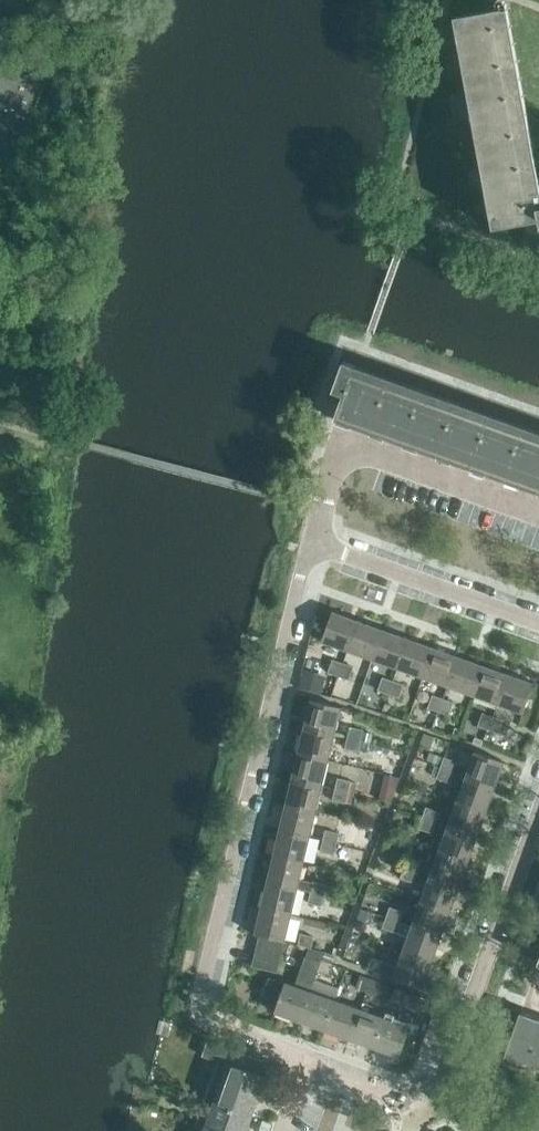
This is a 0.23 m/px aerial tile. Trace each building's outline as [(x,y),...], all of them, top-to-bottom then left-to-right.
[(523,223),(525,233),(538,238),(538,207),(502,8),(455,17),(493,228),(523,223)] [(0,65),(0,164),(8,167),(23,124),(27,126),(43,81),(0,65)] [(507,480),(538,492),(538,439),(353,372),(356,366),(344,361),(333,391),(344,395),(335,419),(337,420),(507,480)] [(322,641),(347,650),(358,619),(333,610),(322,641)] [(347,650),(373,659),(383,628),(358,619),(347,650)] [(373,659),(398,668),(409,637),(383,628),(373,659)] [(398,668),(423,677),(434,646),(409,637),(398,668)] [(423,677),(448,686),(459,655),(434,646),(423,677)] [(448,686),(473,695),(484,664),(459,655),(448,686)] [(328,672),(339,676),(343,663),(333,659),(328,672)] [(343,663),(339,676),(349,680),(354,667),(343,663)] [(473,695),(499,704),(509,673),(484,664),(473,695)] [(509,673),(499,704),(524,713),(535,682),(509,673)] [(303,674),(299,687),(321,694),(325,681),(303,674)] [(378,690),(389,694),(393,681),(383,677),(378,690)] [(393,681),(389,694),(399,697),(404,685),(393,681)] [(428,708),(439,711),(443,699),(433,695),(428,708)] [(443,699),(439,711),(449,715),(453,702),(443,699)] [(310,700),(304,726),(335,733),(341,707),(310,700)] [(478,725),(489,729),(494,717),(483,713),(478,725)] [(494,717),(489,729),(499,733),(503,720),(494,717)] [(304,726),(297,752),(329,759),(335,733),(304,726)] [(350,726),(348,737),(361,740),(363,733),(364,730),(350,726)] [(363,733),(361,740),(371,742),(373,733),(363,731),(363,733)] [(424,733),(421,743),(432,747),(436,737),(424,733)] [(361,740),(348,737),(345,748),(358,751),(361,740)] [(475,751),(466,776),(497,787),(506,762),(475,751)] [(297,752),(291,778),(323,785),(329,759),(297,752)] [(444,757),(441,767),(453,772),(457,762),(444,757)] [(453,772),(441,767),(437,778),(450,782),(453,772)] [(386,771),(382,785),(396,788),(401,774),(386,771)] [(466,776),(457,801),(488,812),(497,787),(466,776)] [(291,778),(285,804),(316,811),(323,785),(291,778)] [(338,778),(335,788),(349,792),(351,781),(338,778)] [(349,792),(335,788),(333,799),(346,802),(349,792)] [(349,792),(346,802),(352,804),(354,793),(349,792)] [(457,801),(448,826),(479,838),(488,812),(457,801)] [(285,804),(279,830),(310,837),(316,811),(285,804)] [(426,807),(423,817),(435,822),(439,812),(426,807)] [(435,822),(423,817),(419,828),(432,832),(435,822)] [(369,823),(366,833),(379,836),(381,827),(369,823)] [(448,826),(439,852),(469,863),(479,838),(448,826)] [(279,830),(273,856),(304,863),(310,837),(279,830)] [(326,830),(323,840),(337,843),(339,833),(326,830)] [(337,843),(323,840),(321,851),(334,854),(337,843)] [(439,852),(430,877),(460,888),(469,863),(439,852)] [(273,856),(266,881),(298,889),(304,863),(273,856)] [(408,857),(404,867),(417,872),(421,862),(408,857)] [(417,872),(404,867),(401,878),(414,882),(417,872)] [(430,877),(421,902),(451,913),(460,888),(430,877)] [(266,881),(260,907),(291,915),(298,889),(266,881)] [(314,881),(311,892),(324,895),(327,885),(314,881)] [(324,895),(311,892),(308,903),(321,906),(324,895)] [(421,902),(412,927),(442,938),(451,913),(421,902)] [(291,915),(260,907),(254,933),(285,941),(291,915)] [(390,907),(386,917),(399,922),(403,912),(390,907)] [(361,909),(356,923),(365,927),(370,912),(361,908),(361,909)] [(399,922),(386,917),(383,928),(395,932),(399,922)] [(412,927),(403,952),(433,963),(442,938),(412,927)] [(298,944),(312,947),(314,936),(301,933),(298,944)] [(259,936),(255,951),(281,957),(285,942),(259,936)] [(263,995),(279,1001),(275,1012),(300,1021),(311,991),(318,972),(326,949),(325,949),(310,948),(307,956),(306,956),(295,985),(269,976),(263,995)] [(326,949),(318,972),(329,976),(333,963),(337,954),(326,949)] [(281,957),(255,951),(252,966),(277,973),(281,957)] [(385,962),(381,973),(394,977),(393,978),(424,989),(433,963),(403,952),(398,966),(385,962)] [(368,968),(381,973),(385,962),(372,957),(368,968)] [(356,988),(366,991),(371,978),(361,975),(356,988)] [(371,978),(366,991),(377,995),(382,982),(371,978)] [(396,987),(391,1000),(417,1010),(421,997),(396,987)] [(300,1021),(325,1030),(335,1000),(311,991),(300,1021)] [(325,1030),(350,1039),(360,1009),(335,1000),(325,1030)] [(350,1039),(375,1048),(385,1018),(360,1009),(350,1039)] [(521,1012),(505,1056),(532,1065),(531,1069),(538,1072),(538,1019),(521,1012)] [(385,1018),(375,1048),(400,1057),(410,1027),(413,1019),(400,1014),(397,1022),(385,1018)] [(203,1055),(219,1061),(266,1078),(271,1064),(208,1041),(203,1055)] [(219,1061),(205,1100),(252,1117),(266,1078),(219,1061)] [(204,1128),(214,1130),(247,1130),(252,1117),(205,1100),(204,1100),(196,1125),(204,1128)] [(260,1130),(269,1130),(272,1124),(263,1121),(260,1130)]
